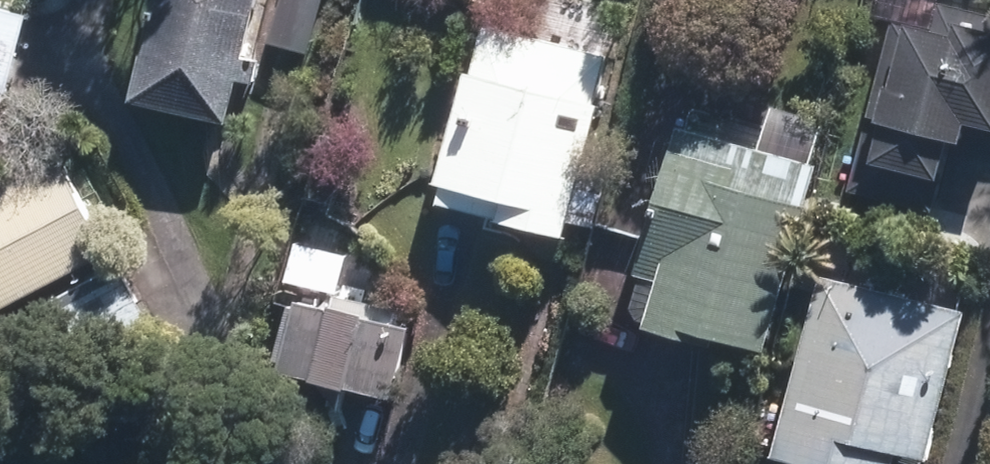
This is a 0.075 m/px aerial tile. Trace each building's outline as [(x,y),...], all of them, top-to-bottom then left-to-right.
[(218,122),(248,0),(147,0),(123,98),(218,122)] [(952,0),(929,0),(923,19),(891,11),(845,177),(933,201),(957,111),(989,120),(989,11),(952,0)] [(0,9),(0,93),(5,94),(25,15),(0,9)] [(578,168),(606,55),(479,23),(467,69),(456,67),(428,180),(435,182),(430,203),(562,235),(564,223),(585,229),(600,173),(578,168)] [(761,348),(825,119),(770,104),(757,149),(672,125),(630,271),(649,276),(635,324),(708,345),(711,334),(761,348)] [(101,253),(53,160),(0,187),(0,305),(101,253)] [(117,262),(46,298),(85,373),(154,335),(117,262)] [(765,451),(812,463),(887,463),(891,449),(924,458),(961,310),(814,273),(765,451)] [(387,320),(390,307),(332,293),(328,307),(290,298),(272,370),(401,401),(418,328),(387,320)]
